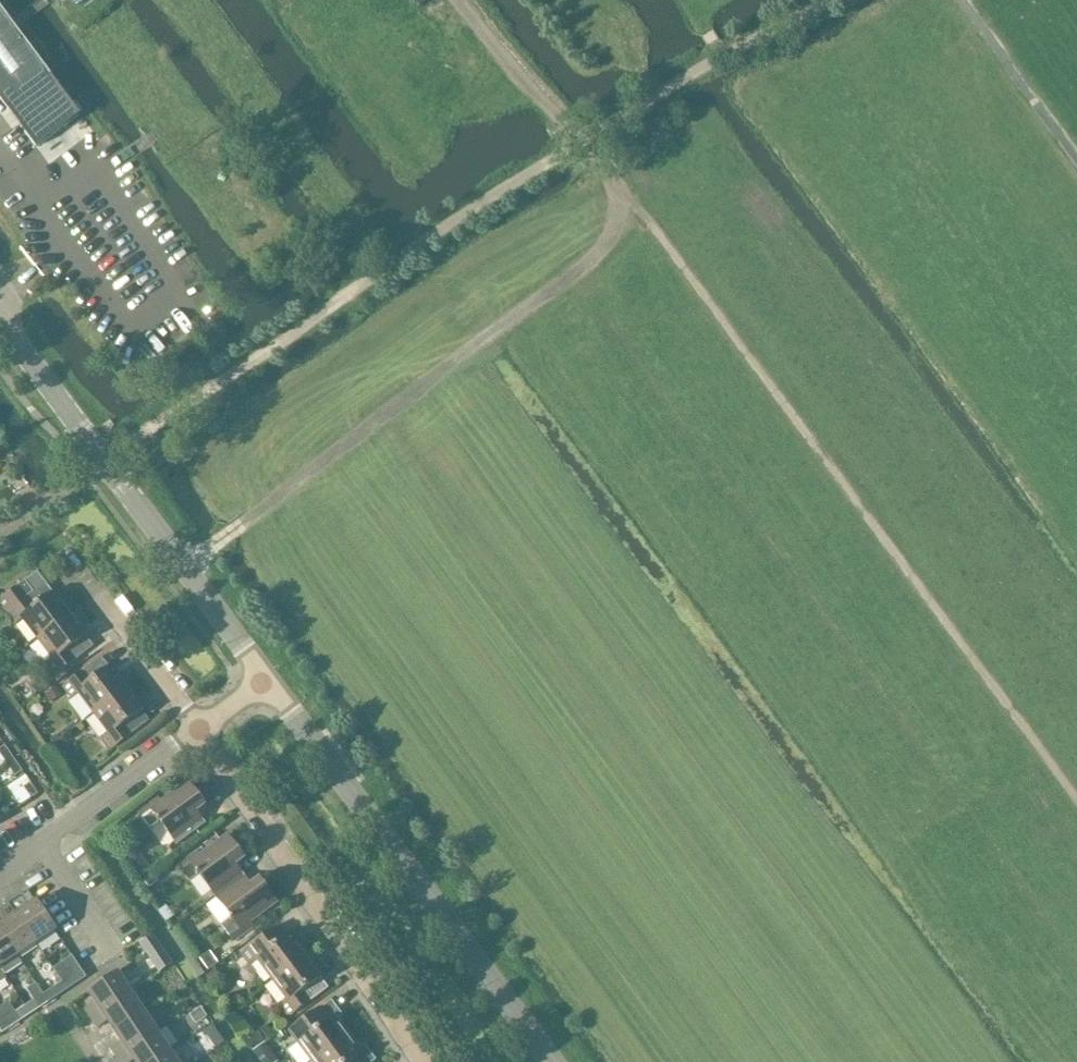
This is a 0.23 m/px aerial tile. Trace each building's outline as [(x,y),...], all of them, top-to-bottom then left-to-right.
[(82,116),(0,7),(0,98),(37,148),(82,116)] [(72,612),(63,600),(60,602),(37,571),(0,599),(0,603),(15,623),(22,618),(37,638),(72,612)] [(82,625),(72,612),(37,638),(52,658),(45,664),(54,676),(93,646),(79,627),(82,625)] [(93,713),(128,686),(119,675),(114,678),(102,657),(62,687),(71,698),(78,693),(93,713)] [(50,686),(43,677),(31,685),(38,695),(50,686)] [(49,702),(61,694),(55,686),(44,694),(43,695),(49,702)] [(138,700),(128,686),(93,713),(108,734),(102,738),(111,750),(150,721),(135,702),(138,700)] [(54,744),(58,751),(63,747),(59,741),(54,744)] [(6,764),(14,759),(5,746),(0,749),(0,754),(6,764)] [(14,759),(6,764),(15,777),(23,772),(14,759)] [(30,799),(38,794),(29,781),(22,786),(30,799)] [(195,811),(204,805),(188,782),(162,801),(159,798),(138,813),(149,830),(160,822),(176,843),(204,823),(195,811)] [(215,896),(243,875),(236,865),(244,858),(227,835),(201,854),(198,850),(177,865),(189,882),(200,874),(215,896)] [(144,860),(131,870),(137,878),(150,868),(144,860)] [(153,873),(144,880),(149,887),(158,880),(153,873)] [(251,885),(243,875),(215,896),(231,918),(221,925),(232,941),(254,925),(251,921),(276,902),(259,879),(251,885)] [(36,902),(16,915),(36,944),(55,931),(36,902)] [(16,915),(0,926),(0,930),(17,956),(36,944),(16,915)] [(280,923),(241,952),(250,965),(256,960),(271,980),(276,977),(307,954),(297,941),(295,943),(280,923)] [(17,956),(0,930),(0,971),(5,979),(6,979),(4,975),(22,963),(17,956)] [(160,947),(149,954),(160,971),(171,964),(160,947)] [(217,963),(210,952),(200,958),(208,970),(217,963)] [(276,977),(271,980),(286,1001),(280,1005),(288,1016),(328,987),(314,969),(316,967),(307,954),(276,977)] [(76,984),(85,977),(80,969),(71,976),(76,984)] [(211,985),(221,978),(215,969),(206,975),(211,985)] [(92,1018),(132,992),(119,972),(88,992),(95,1002),(85,1008),(92,1018)] [(43,995),(48,1002),(58,996),(54,988),(43,995)] [(115,1031),(145,1011),(132,992),(92,1018),(98,1028),(108,1022),(115,1031)] [(38,1008),(48,1002),(43,995),(34,1001),(38,1008)] [(331,1002),(293,1029),(301,1041),(298,1043),(312,1061),(348,1035),(340,1024),(335,1016),(339,1013),(331,1002)] [(195,1024),(196,1024),(207,1016),(201,1007),(190,1015),(189,1015),(195,1024)] [(157,1031),(145,1011),(115,1031),(121,1041),(111,1047),(117,1057),(157,1031)] [(6,1019),(11,1027),(21,1020),(16,1013),(6,1019)] [(11,1027),(6,1019),(0,1023),(0,1031),(1,1033),(11,1027)] [(170,1051),(157,1031),(117,1057),(121,1061),(131,1061),(134,1060),(136,1061),(153,1061),(170,1051)] [(256,1031),(249,1037),(255,1044),(262,1039),(256,1031)] [(312,1061),(373,1061),(374,1061),(365,1049),(361,1052),(356,1045),(348,1035),(312,1061)] [(265,1043),(253,1051),(260,1061),(272,1052),(265,1043)] [(170,1051),(153,1061),(178,1061),(170,1051)]
